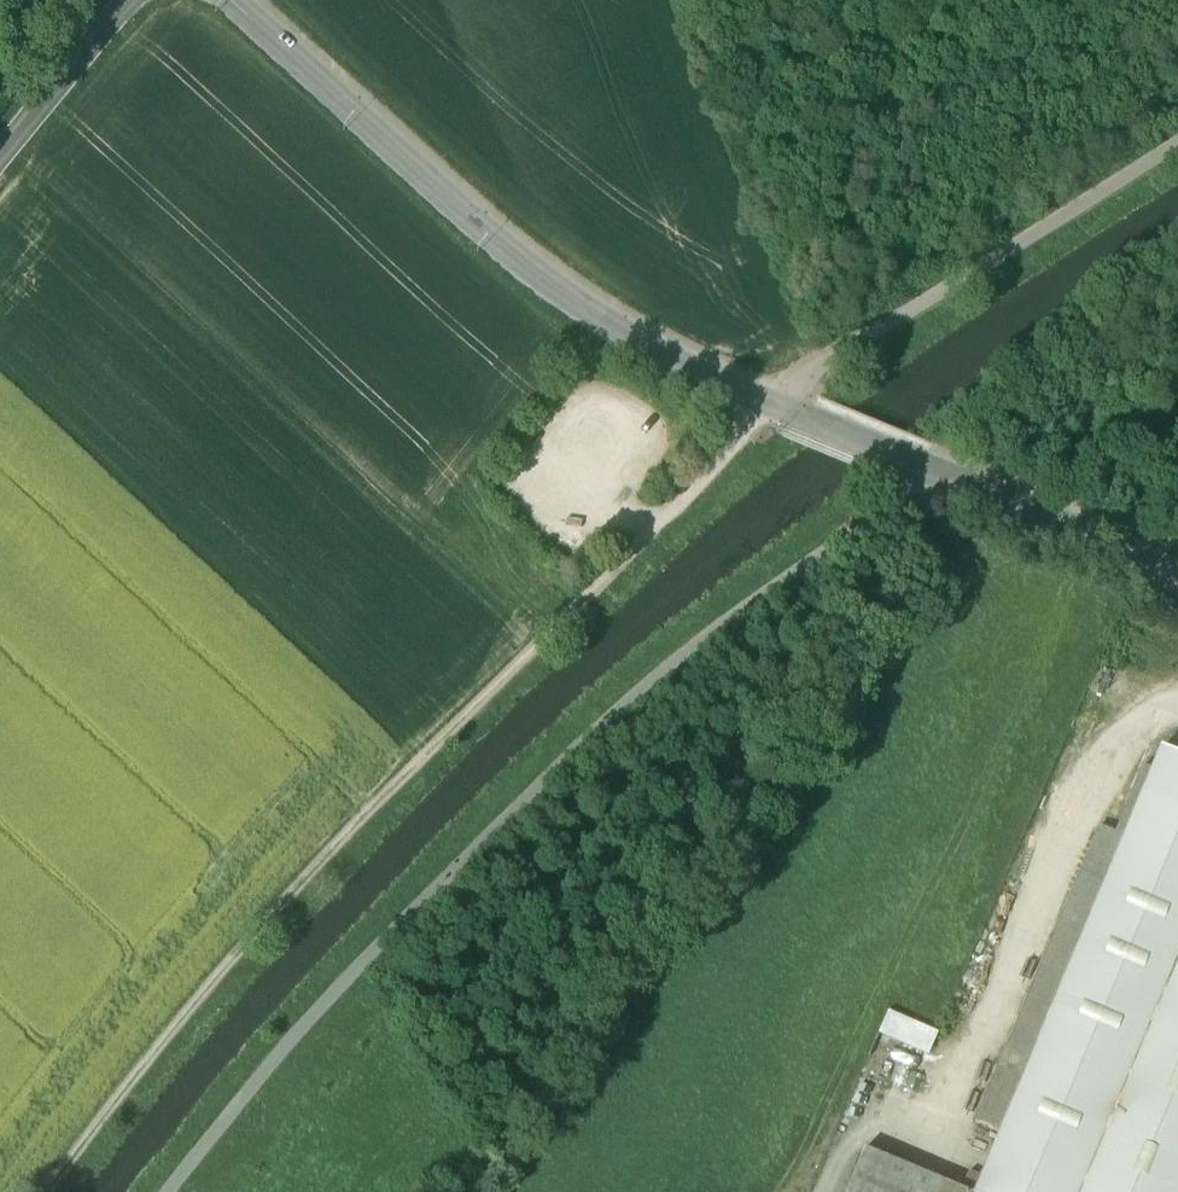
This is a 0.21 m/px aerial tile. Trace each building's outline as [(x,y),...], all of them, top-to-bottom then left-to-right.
[(1161,749),(1124,837),(1099,827),(1069,898),(1094,908),(1030,1063),(1023,1079),(1000,1133),(981,1178),(968,1173),(961,1190),(865,1149),(847,1191),(1177,1191),(1177,756),(1161,749)] [(1069,898),(1005,1052),(1030,1063),(1094,908),(1069,898)] [(878,1038),(936,1063),(947,1039),(889,1014),(878,1038)] [(1030,1063),(1005,1052),(998,1069),(1023,1079),(1030,1063)] [(1023,1079),(998,1069),(975,1122),(1000,1133),(1023,1079)]
